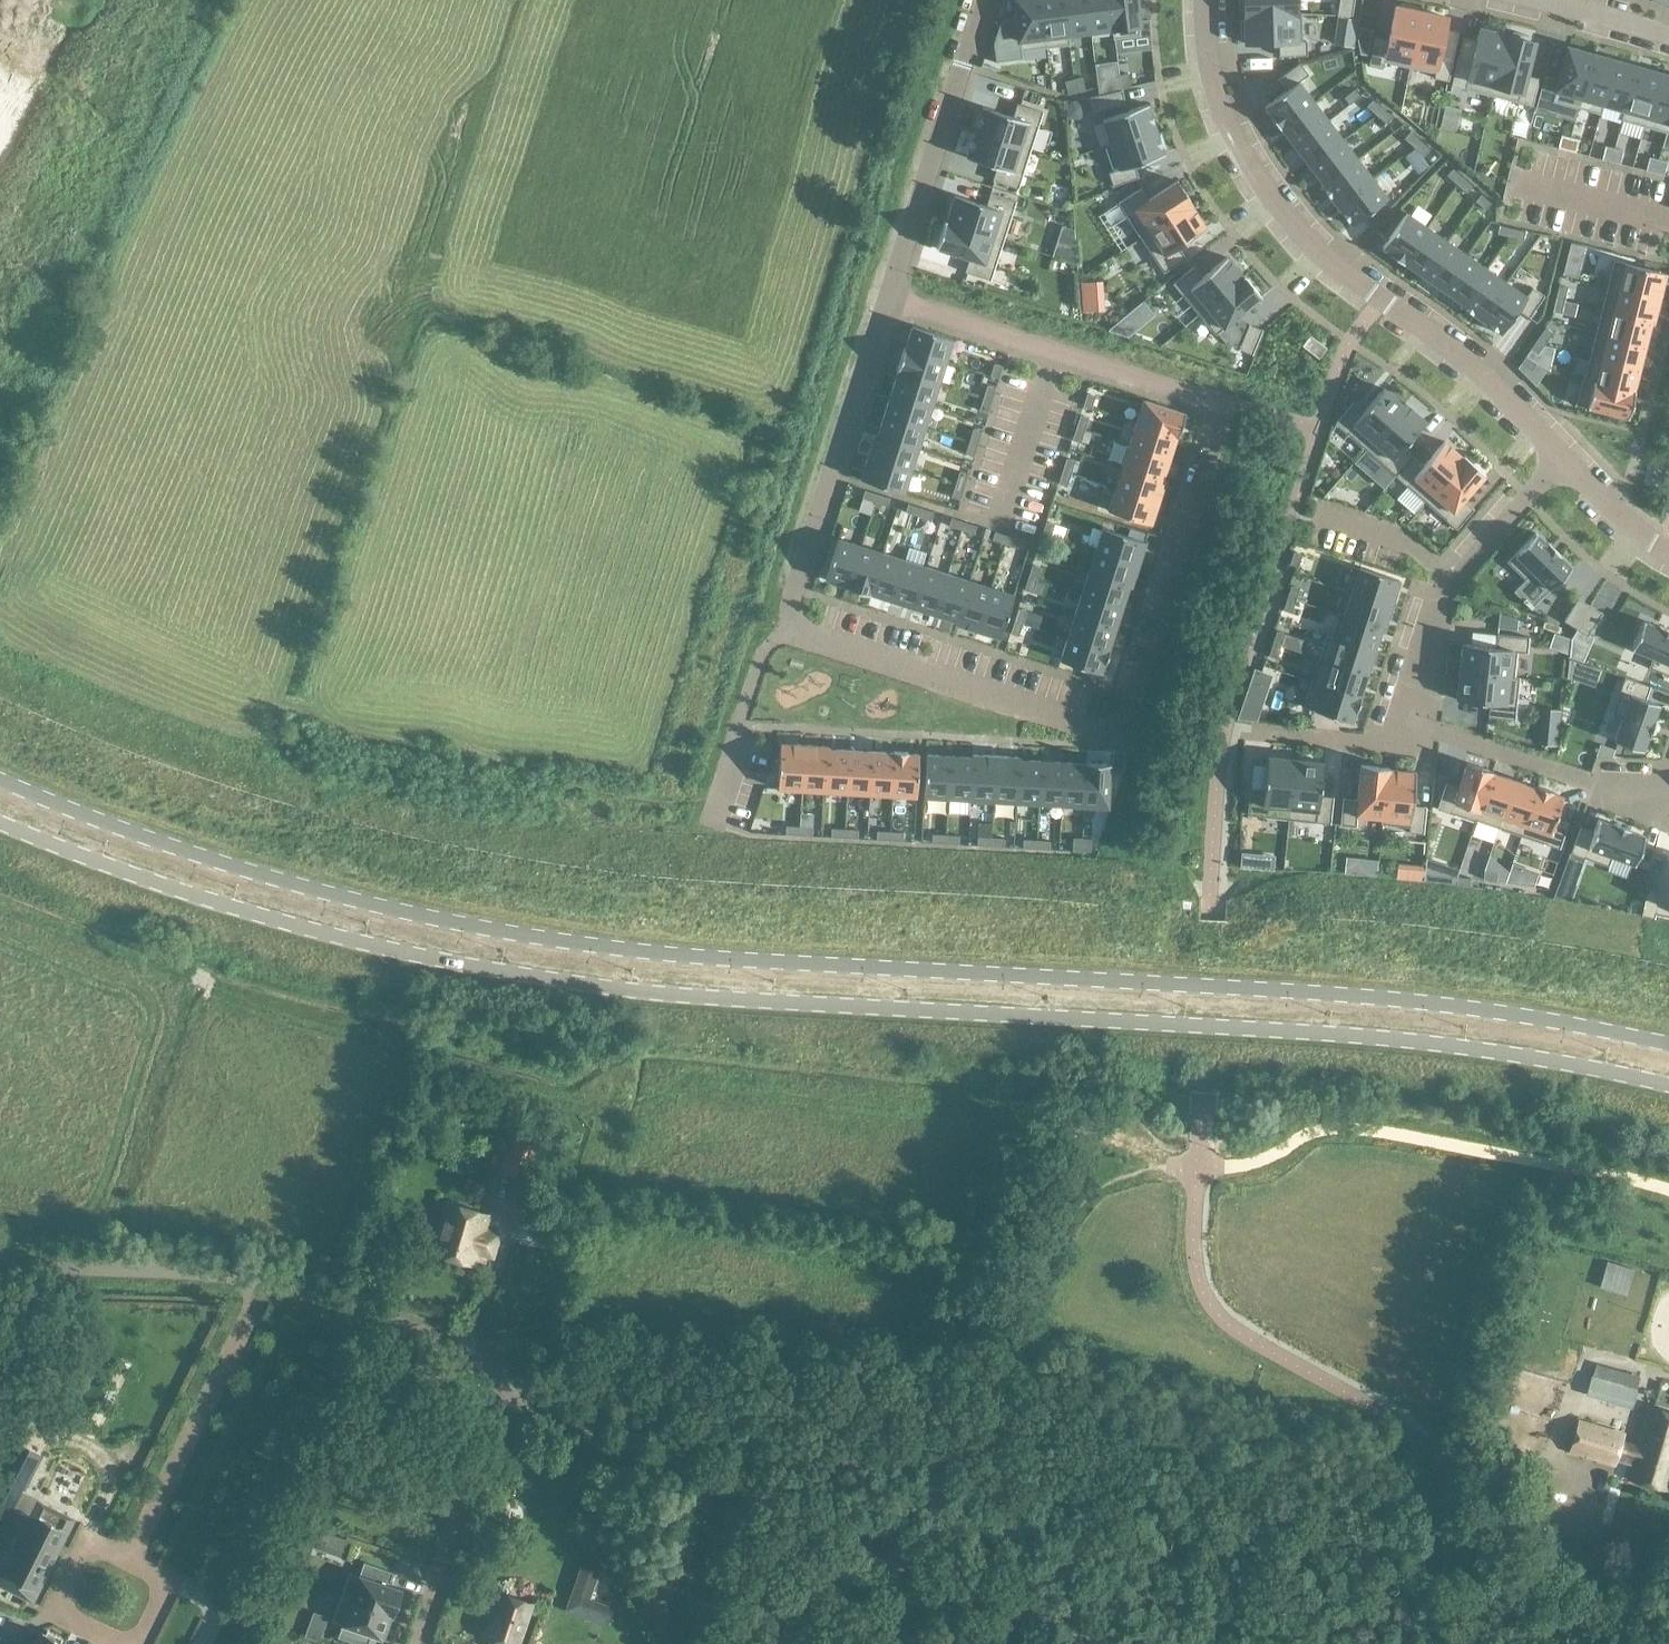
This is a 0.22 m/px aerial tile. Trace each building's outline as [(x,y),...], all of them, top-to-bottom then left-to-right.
[(1041,0),(1014,0),(1017,19),(1002,21),(995,44),(997,61),(1022,58),(1021,51),(1047,48),(1041,0)] [(1064,0),(1041,0),(1047,48),(1070,45),(1069,34),(1068,34),(1064,0)] [(1087,0),(1064,0),(1068,34),(1069,34),(1090,31),(1087,0)] [(1109,0),(1087,0),(1090,31),(1112,28),(1113,28),(1109,0)] [(1136,0),(1109,0),(1113,28),(1112,28),(1113,39),(1140,36),(1136,0)] [(1296,0),(1239,0),(1240,10),(1244,10),(1245,16),(1297,14),(1296,13),(1296,0)] [(1354,0),(1340,0),(1337,16),(1351,18),(1354,0)] [(1410,66),(1422,12),(1417,11),(1418,7),(1402,3),(1401,7),(1395,6),(1389,40),(1375,37),(1369,64),(1383,67),(1385,61),(1410,66)] [(1448,81),(1454,53),(1440,51),(1447,17),(1422,12),(1410,66),(1436,71),(1435,78),(1448,81)] [(1302,41),(1301,13),(1296,13),(1297,14),(1245,16),(1245,21),(1240,21),(1241,38),(1246,38),(1246,43),(1279,42),(1279,56),(1307,55),(1307,41),(1302,41)] [(1492,95),(1506,35),(1501,34),(1502,30),(1486,26),(1485,30),(1480,29),(1472,62),(1458,58),(1451,86),(1492,95)] [(1532,105),(1539,78),(1526,75),(1534,42),(1529,40),(1530,36),(1513,32),(1512,36),(1506,35),(1492,95),(1532,105)] [(1578,108),(1593,55),(1568,48),(1553,101),(1578,108)] [(1603,104),(1615,61),(1593,55),(1578,108),(1602,114),(1605,104),(1603,104)] [(1625,110),(1637,67),(1615,61),(1603,104),(1605,104),(1624,110),(1625,110)] [(1279,128),(1314,101),(1299,82),(1308,74),(1300,63),(1278,79),(1287,90),(1265,107),(1271,115),(1269,116),(1279,128)] [(1644,126),(1659,73),(1637,67),(1625,110),(1624,110),(1622,120),(1644,126)] [(1668,122),(1668,76),(1659,73),(1644,126),(1666,132),(1668,122)] [(1131,87),(1128,74),(1119,75),(1122,88),(1131,87)] [(1122,88),(1119,75),(1111,77),(1113,90),(1122,88)] [(1085,90),(1082,77),(1074,79),(1076,92),(1085,90)] [(1076,92),(1074,79),(1065,81),(1068,94),(1076,92)] [(1349,105),(1360,96),(1354,89),(1344,98),(1349,105)] [(1125,104),(1122,90),(1089,98),(1093,111),(1125,104)] [(1377,115),(1382,108),(1372,100),(1366,106),(1377,115)] [(1031,149),(1044,109),(1018,101),(1013,117),(983,107),(975,132),(1031,149)] [(1295,146),(1329,121),(1314,101),(1279,128),(1279,129),(1280,128),(1295,146)] [(1156,129),(1148,104),(1102,119),(1111,144),(1156,129)] [(1392,117),(1382,108),(1377,115),(1387,124),(1392,117)] [(1343,140),(1329,121),(1295,146),(1309,165),(1343,140)] [(1164,155),(1163,149),(1166,148),(1161,132),(1158,133),(1156,129),(1111,144),(1119,170),(1109,173),(1113,186),(1139,178),(1134,165),(1164,155)] [(1018,189),(1031,149),(975,132),(966,158),(1000,168),(996,181),(1018,189)] [(1420,141),(1410,132),(1404,139),(1415,148),(1420,141)] [(1562,135),(1559,148),(1567,150),(1570,137),(1562,135)] [(1570,137),(1567,150),(1576,152),(1579,139),(1570,137)] [(1358,159),(1343,140),(1309,165),(1323,184),(1324,185),(1358,159)] [(1430,150),(1420,141),(1415,148),(1425,156),(1430,150)] [(1611,161),(1614,148),(1606,146),(1603,159),(1611,161)] [(1620,163),(1623,150),(1614,148),(1611,161),(1620,163)] [(1655,172),(1659,159),(1650,157),(1646,170),(1655,172)] [(1336,205),(1372,178),(1358,159),(1324,185),(1323,184),(1321,185),(1336,205)] [(1664,175),(1667,161),(1659,159),(1655,172),(1664,175)] [(1463,178),(1453,169),(1447,175),(1457,184),(1463,178)] [(1383,201),(1387,198),(1372,178),(1336,205),(1351,225),(1366,214),(1383,201)] [(1472,187),(1463,178),(1457,184),(1467,193),(1472,187)] [(1141,238),(1192,205),(1192,206),(1193,205),(1178,181),(1148,200),(1141,189),(1118,203),(1141,238)] [(1003,240),(1016,201),(991,193),(987,206),(955,196),(945,222),(1003,240)] [(1491,203),(1481,194),(1475,201),(1485,210),(1491,203)] [(1371,221),(1389,208),(1383,201),(1366,214),(1371,221)] [(1179,247),(1207,229),(1192,206),(1192,205),(1141,238),(1164,273),(1186,258),(1179,247)] [(1403,262),(1428,227),(1407,213),(1382,248),(1403,262)] [(991,280),(1003,240),(945,222),(936,248),(970,259),(965,272),(991,280)] [(1511,237),(1513,229),(1500,225),(1498,234),(1511,237)] [(1423,276),(1447,241),(1428,227),(1403,262),(1423,276)] [(1524,241),(1526,232),(1513,229),(1511,237),(1524,241)] [(1443,290),(1467,255),(1447,241),(1423,276),(1443,290)] [(1571,242),(1568,252),(1583,255),(1586,246),(1571,242)] [(1462,304),(1487,268),(1467,255),(1443,290),(1461,303),(1462,304)] [(1198,315),(1244,277),(1243,276),(1227,257),(1206,274),(1197,263),(1173,284),(1198,315)] [(1615,260),(1608,286),(1618,288),(1659,299),(1666,273),(1615,260)] [(1481,319),(1507,282),(1487,268),(1462,304),(1461,303),(1460,305),(1481,319)] [(1215,335),(1261,297),(1244,276),(1243,276),(1244,277),(1198,315),(1215,335)] [(1081,293),(1103,292),(1102,280),(1080,282),(1081,293)] [(1529,318),(1545,296),(1533,288),(1527,296),(1507,282),(1481,319),(1501,334),(1518,310),(1529,318)] [(1558,285),(1555,298),(1563,300),(1567,287),(1558,285)] [(1608,286),(1602,309),(1651,322),(1653,322),(1659,299),(1618,288),(1608,286)] [(1555,298),(1552,311),(1560,313),(1563,300),(1555,298)] [(1155,314),(1143,300),(1107,330),(1128,336),(1155,314)] [(1602,309),(1596,333),(1645,345),(1651,322),(1602,309)] [(1252,355),(1262,330),(1249,324),(1239,349),(1252,355)] [(946,362),(953,339),(912,326),(905,348),(905,349),(946,362)] [(1545,327),(1537,338),(1545,343),(1552,332),(1545,327)] [(1596,333),(1590,356),(1638,368),(1639,368),(1645,345),(1596,333)] [(1319,359),(1327,348),(1310,334),(1302,345),(1319,359)] [(1537,338),(1530,349),(1537,354),(1545,343),(1537,338)] [(939,383),(946,362),(905,349),(905,348),(904,347),(896,371),(898,371),(898,370),(939,383)] [(1526,356),(1521,363),(1532,371),(1537,363),(1526,356)] [(1590,356),(1584,379),(1632,391),(1638,368),(1590,356)] [(999,379),(1003,366),(994,363),(990,376),(999,379)] [(932,405),(939,383),(898,370),(898,371),(891,392),(932,405)] [(1583,379),(1576,405),(1627,418),(1634,392),(1632,391),(1584,379),(1583,379)] [(992,400),(996,387),(987,385),(983,398),(992,400)] [(1365,450),(1404,405),(1403,405),(1384,388),(1363,412),(1352,403),(1335,423),(1365,450)] [(925,427),(932,405),(891,392),(884,414),(925,427)] [(1092,409),(1096,396),(1087,393),(1083,406),(1092,409)] [(988,413),(992,400),(983,398),(979,410),(988,413)] [(1178,437),(1185,413),(1143,400),(1136,423),(1177,436),(1176,437),(1178,437)] [(1413,456),(1403,447),(1426,421),(1405,403),(1403,405),(1404,405),(1365,450),(1396,476),(1413,456)] [(918,448),(925,427),(884,414),(878,435),(877,435),(918,448)] [(1085,430),(1089,418),(1080,415),(1076,427),(1085,430)] [(1170,457),(1176,437),(1177,436),(1136,423),(1129,444),(1170,457)] [(1082,441),(1085,430),(1076,427),(1072,440),(1081,443),(1082,441)] [(978,443),(982,431),(973,428),(969,441),(978,443)] [(1085,430),(1082,441),(1088,443),(1092,433),(1085,430)] [(911,470),(918,448),(877,435),(878,435),(875,434),(868,456),(911,470)] [(974,456),(978,443),(969,441),(965,454),(974,456)] [(1426,503),(1465,459),(1464,458),(1445,441),(1424,465),(1413,456),(1396,476),(1426,503)] [(1163,478),(1170,457),(1129,444),(1125,457),(1122,466),(1163,479),(1163,478)] [(904,492),(911,470),(868,456),(861,479),(904,492)] [(1464,500),(1486,475),(1465,457),(1464,458),(1465,459),(1426,503),(1457,529),(1474,509),(1464,500)] [(1071,473),(1075,461),(1067,458),(1062,471),(1071,473)] [(1158,501),(1166,479),(1163,478),(1163,479),(1122,466),(1115,488),(1158,501)] [(1067,486),(1071,473),(1062,471),(1058,483),(1067,486)] [(964,487),(968,474),(960,472),(955,484),(964,487)] [(960,500),(964,487),(955,484),(951,497),(960,500)] [(1151,524),(1158,501),(1115,488),(1108,510),(1151,524)] [(875,502),(878,494),(865,490),(862,498),(875,502)] [(888,506),(890,498),(878,494),(875,502),(888,506)] [(918,516),(921,508),(908,504),(905,512),(918,516)] [(931,520),(934,512),(921,508),(918,516),(931,520)] [(962,530),(964,522),(951,517),(949,526),(962,530)] [(1051,537),(1055,524),(1046,521),(1042,534),(1051,537)] [(974,534),(977,526),(964,522),(962,530),(974,534)] [(1138,565),(1145,542),(1102,528),(1095,551),(1138,565)] [(1005,544),(1008,535),(995,531),(992,540),(1005,544)] [(1536,533),(1507,562),(1526,580),(1533,572),(1551,590),(1572,568),(1560,556),(1561,554),(1549,543),(1548,544),(1536,533)] [(1047,550),(1051,537),(1042,534),(1038,547),(1047,550)] [(1018,548),(1020,539),(1008,535),(1005,544),(1018,548)] [(848,587),(861,546),(838,539),(825,579),(847,586),(848,587)] [(870,594),(883,553),(861,546),(848,587),(847,586),(847,588),(870,595),(871,594),(870,594)] [(1132,586),(1138,565),(1095,551),(1088,573),(1129,586),(1132,586)] [(1294,551),(1290,564),(1299,567),(1303,554),(1294,551)] [(891,600),(904,560),(883,553),(870,594),(871,594),(891,600)] [(913,607),(926,567),(904,560),(891,600),(913,607)] [(1037,580),(1041,567),(1032,564),(1028,577),(1037,580)] [(935,614),(948,574),(926,567),(913,607),(935,614)] [(1359,567),(1351,592),(1392,605),(1400,580),(1359,567)] [(1081,594),(1122,607),(1129,586),(1088,573),(1081,594)] [(956,621),(969,581),(948,574),(935,614),(955,621),(956,621)] [(1033,593),(1037,580),(1028,577),(1024,590),(1033,593)] [(977,631),(991,588),(969,581),(956,621),(955,621),(954,623),(977,631)] [(1290,584),(1286,597),(1294,600),(1298,587),(1290,584)] [(1000,638),(1014,595),(991,588),(977,631),(1000,638)] [(1344,615),(1382,627),(1382,628),(1384,629),(1392,605),(1351,592),(1344,615)] [(1122,607),(1081,594),(1074,616),(1115,629),(1122,607)] [(1286,597),(1282,610),(1290,613),(1294,600),(1286,597)] [(1578,597),(1564,621),(1576,628),(1590,605),(1578,597)] [(1590,605),(1576,628),(1588,636),(1603,613),(1590,605)] [(1023,623),(1027,610),(1018,608),(1014,620),(1023,623)] [(1499,612),(1498,627),(1517,629),(1518,619),(1499,612)] [(1339,613),(1331,637),(1337,638),(1375,650),(1382,628),(1382,627),(1344,615),(1339,613)] [(1108,649),(1115,629),(1074,616),(1067,637),(1108,650),(1108,649)] [(1019,636),(1023,623),(1014,620),(1010,633),(1019,636)] [(1631,649),(1652,658),(1648,667),(1668,676),(1668,629),(1659,625),(1659,626),(1643,620),(1631,649)] [(1275,630),(1271,643),(1279,646),(1284,633),(1275,630)] [(1462,644),(1459,672),(1515,677),(1515,676),(1518,652),(1528,653),(1530,637),(1497,634),(1495,647),(1462,644)] [(1108,650),(1067,637),(1060,660),(1101,673),(1104,663),(1105,663),(1110,650),(1108,649),(1108,650)] [(1337,638),(1330,661),(1367,673),(1375,650),(1337,638)] [(1271,643),(1267,656),(1275,658),(1279,646),(1271,643)] [(1319,658),(1311,681),(1360,697),(1367,673),(1330,661),(1319,658)] [(1569,658),(1567,677),(1573,679),(1578,661),(1569,658)] [(1459,672),(1457,700),(1488,703),(1487,717),(1516,720),(1520,677),(1515,676),(1515,677),(1459,672)] [(1256,673),(1252,685),(1260,688),(1264,675),(1256,673)] [(1625,676),(1612,714),(1622,718),(1614,740),(1643,751),(1649,735),(1650,736),(1656,720),(1654,719),(1660,703),(1646,699),(1651,685),(1625,676)] [(1311,681),(1304,706),(1352,721),(1360,697),(1311,681)] [(1543,741),(1542,752),(1558,754),(1559,742),(1543,741)] [(802,790),(805,745),(781,743),(778,789),(802,790)] [(825,792),(827,749),(828,749),(828,746),(805,745),(802,790),(825,792)] [(847,793),(850,750),(828,749),(827,749),(825,792),(847,793)] [(870,794),(873,751),(850,750),(847,793),(870,794)] [(893,795),(895,753),(894,753),(873,751),(870,794),(893,795)] [(916,797),(918,754),(908,753),(908,752),(894,751),(894,753),(895,753),(893,795),(916,797)] [(993,801),(996,756),(972,754),(972,757),(973,757),(971,800),(993,801)] [(948,799),(950,756),(927,755),(924,797),(948,799)] [(971,800),(973,757),(972,757),(950,756),(948,799),(971,800)] [(1016,802),(1018,760),(1020,760),(1020,757),(996,756),(993,801),(1016,802)] [(1250,788),(1247,815),(1289,820),(1295,758),(1267,756),(1264,789),(1250,788)] [(1295,758),(1289,820),(1331,824),(1334,797),(1320,795),(1324,761),(1295,758)] [(1039,804),(1041,761),(1020,760),(1018,760),(1016,802),(1039,804)] [(1062,805),(1064,762),(1041,761),(1039,804),(1062,805)] [(1084,806),(1087,764),(1086,763),(1064,762),(1062,805),(1084,806)] [(1108,807),(1110,764),(1086,762),(1086,763),(1087,764),(1084,806),(1108,807)] [(1445,783),(1436,810),(1475,823),(1492,772),(1493,773),(1494,771),(1467,762),(1458,787),(1445,783)] [(1343,798),(1340,825),(1357,827),(1358,816),(1382,819),(1382,824),(1383,824),(1389,767),(1360,764),(1356,799),(1343,798)] [(1389,767),(1383,824),(1409,827),(1408,832),(1424,834),(1427,806),(1413,805),(1417,771),(1390,769),(1390,767),(1389,767)] [(1492,772),(1475,823),(1498,831),(1515,780),(1493,773),(1492,772)] [(1515,780),(1498,831),(1521,838),(1538,787),(1537,787),(1515,780)] [(1538,787),(1521,838),(1560,852),(1569,823),(1556,818),(1564,796),(1553,792),(1553,791),(1537,785),(1537,787),(1538,787)] [(1579,827),(1570,855),(1609,868),(1613,857),(1636,865),(1646,836),(1631,830),(1631,829),(1614,822),(1614,824),(1598,818),(1593,832),(1579,827)] [(799,835),(800,826),(786,825),(786,834),(799,835)] [(813,836),(813,827),(800,826),(799,835),(813,836)] [(844,838),(845,829),(831,828),(831,837),(844,838)] [(858,838),(858,829),(845,829),(844,838),(858,838)] [(890,840),(890,831),(877,831),(877,840),(890,840)] [(903,841),(904,832),(890,831),(890,840),(903,841)] [(946,843),(946,835),(933,834),(932,843),(946,843)] [(959,844),(959,835),(946,835),(946,843),(959,844)] [(991,846),(991,837),(978,836),(977,845),(991,846)] [(1004,847),(1005,838),(991,837),(991,846),(1004,847)] [(1081,851),(1082,838),(1073,837),(1073,851),(1081,851)] [(1090,852),(1091,838),(1082,838),(1081,851),(1090,852)] [(1036,849),(1037,840),(1024,839),(1023,848),(1036,849)] [(1050,849),(1050,841),(1037,840),(1036,849),(1050,849)] [(1242,867),(1251,867),(1252,854),(1243,854),(1242,867)] [(1642,915),(1657,918),(1658,914),(1668,917),(1668,854),(1661,892),(1648,889),(1642,915)] [(1432,881),(1438,862),(1426,858),(1424,880),(1432,881)] [(1560,878),(1576,884),(1579,875),(1563,869),(1560,878)] [(1485,870),(1484,879),(1497,881),(1498,872),(1485,870)] [(1458,876),(1457,885),(1470,887),(1471,877),(1458,876)] [(528,1180),(541,1137),(515,1129),(502,1172),(528,1180)] [(449,1204),(434,1253),(472,1264),(477,1250),(491,1255),(497,1236),(482,1231),(487,1215),(449,1204)] [(1600,1365),(1600,1393),(1646,1393),(1646,1365),(1600,1365)] [(1668,1485),(1668,1411),(1650,1405),(1638,1447),(1635,1458),(1629,1478),(1668,1490),(1668,1485)] [(1620,1442),(1623,1433),(1580,1421),(1571,1451),(1614,1463),(1617,1453),(1635,1458),(1638,1447),(1620,1442)] [(56,1460),(50,1482),(74,1489),(80,1467),(56,1460)] [(68,1517),(37,1501),(30,1516),(36,1519),(10,1572),(4,1569),(0,1576),(0,1586),(27,1599),(68,1517)] [(349,1572),(341,1596),(391,1613),(400,1589),(389,1585),(393,1572),(364,1562),(360,1575),(349,1572)] [(405,1582),(425,1583),(425,1567),(405,1566),(405,1582)] [(598,1572),(580,1566),(565,1611),(606,1625),(612,1608),(588,1600),(598,1572)] [(535,1603),(501,1592),(486,1637),(505,1643),(520,1643),(535,1603)] [(341,1596),(332,1621),(342,1625),(338,1638),(357,1643),(368,1643),(372,1635),(382,1638),(390,1614),(391,1614),(391,1613),(341,1596)] [(320,1640),(325,1628),(311,1624),(307,1635),(320,1640)] [(47,1631),(45,1635),(40,1633),(35,1643),(63,1643),(61,1643),(63,1638),(47,1631)]
